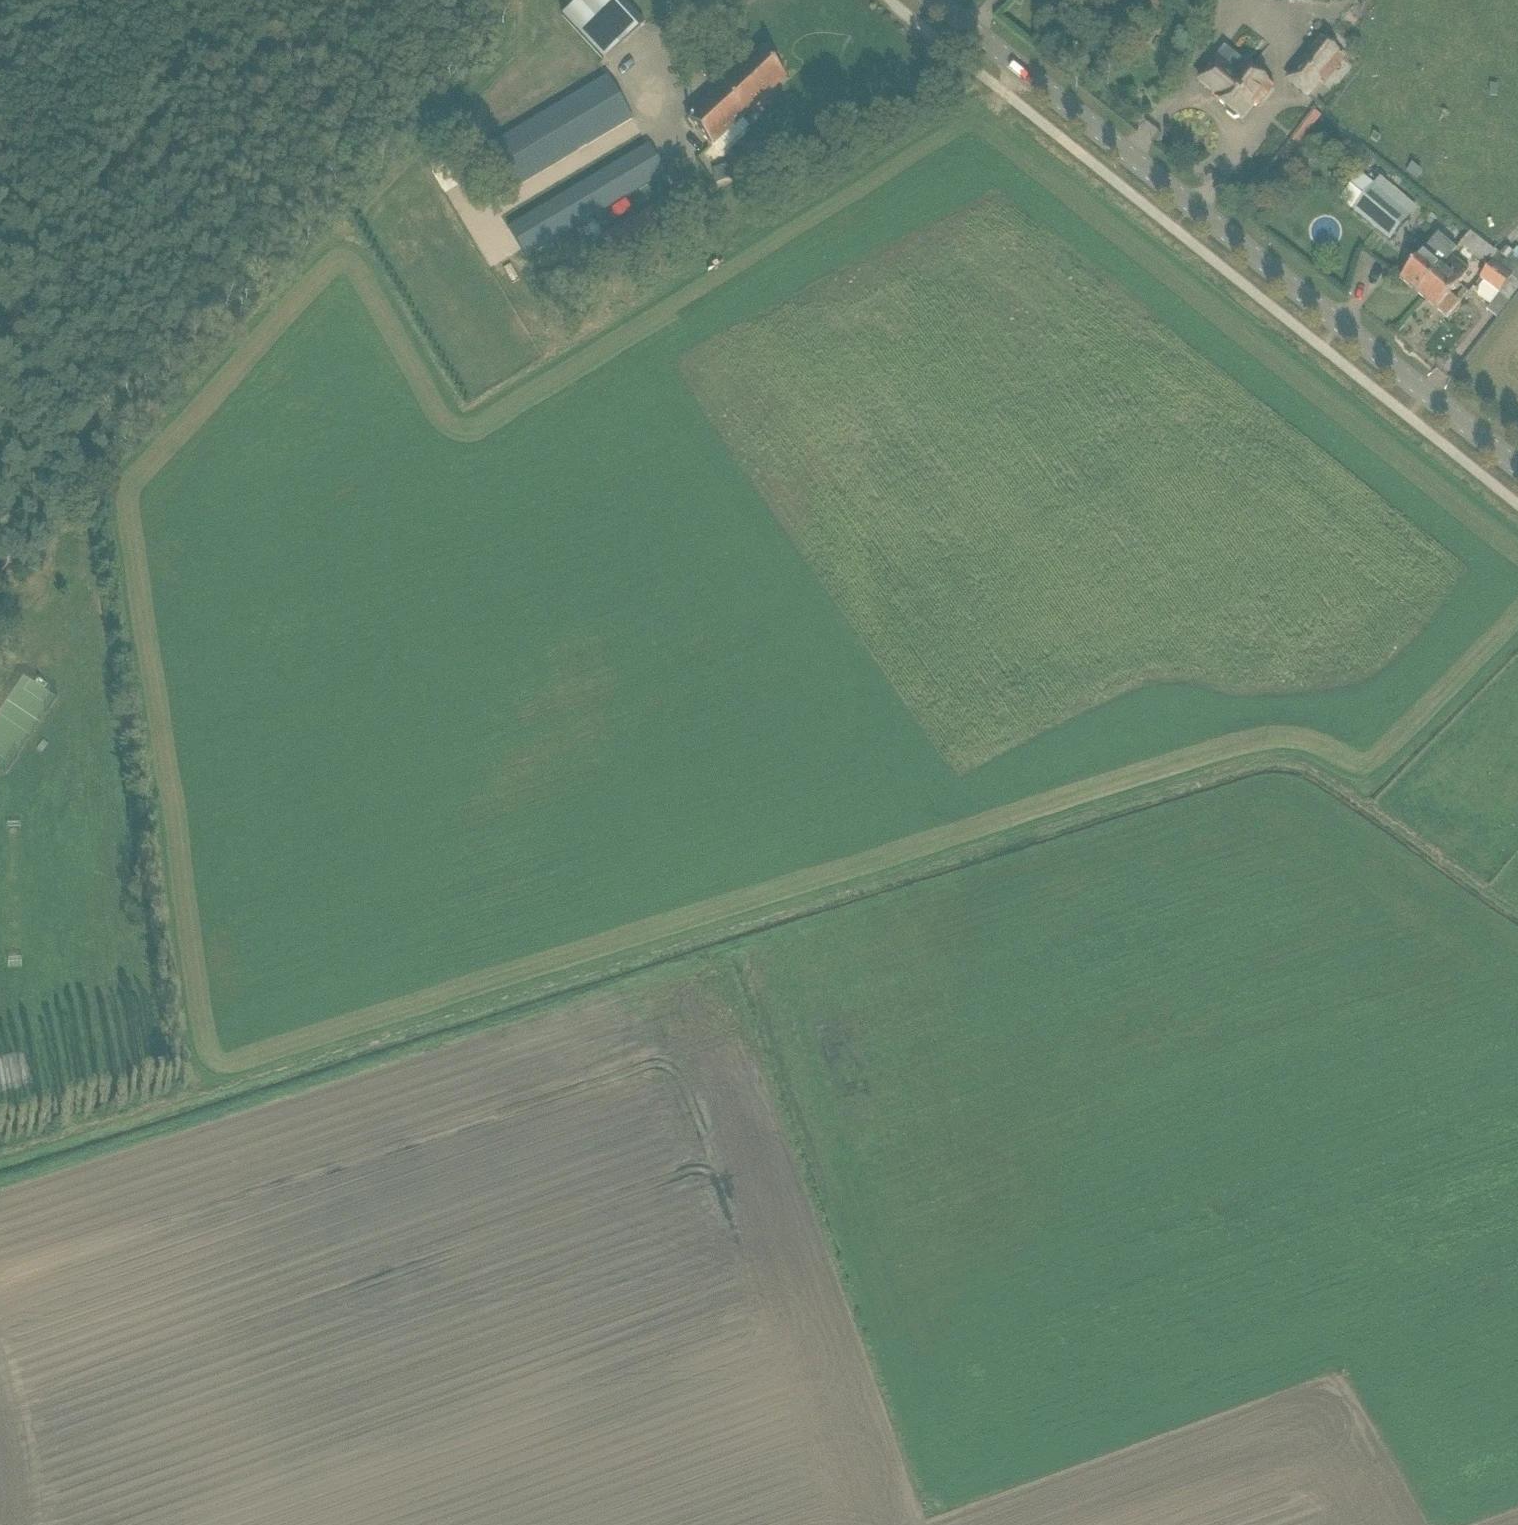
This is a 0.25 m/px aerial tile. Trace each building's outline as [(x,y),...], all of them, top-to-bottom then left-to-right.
[(571,7),(563,14),(603,60),(644,24),(623,0),(565,0),(571,7)] [(1288,79),(1308,95),(1340,54),(1320,39),(1288,79)] [(1216,59),(1199,81),(1222,100),(1220,102),(1227,108),(1227,113),(1234,119),(1239,118),(1242,120),(1260,97),(1265,100),(1274,89),(1250,69),(1245,65),(1225,49),(1216,59)] [(687,120),(711,146),(783,80),(758,53),(687,120)] [(469,158),(494,200),(632,118),(607,77),(469,158)] [(1275,154),(1287,162),(1313,120),(1301,113),(1275,154)] [(508,228),(525,256),(665,174),(644,139),(624,151),(628,157),(508,228)] [(729,167),(714,170),(716,183),(732,179),(729,167)] [(1353,210),(1390,241),(1410,216),(1374,185),(1353,210)] [(1471,232),(1460,245),(1489,267),(1480,278),(1499,294),(1512,280),(1517,285),(1517,268),(1505,258),(1499,254),(1471,232)] [(1401,279),(1426,300),(1435,290),(1427,284),(1456,249),(1438,234),(1401,279)] [(1499,254),(1505,258),(1512,250),(1506,245),(1499,254)] [(1435,290),(1426,300),(1447,318),(1459,303),(1450,296),(1470,272),(1451,256),(1457,250),(1456,249),(1427,284),(1435,290)]
